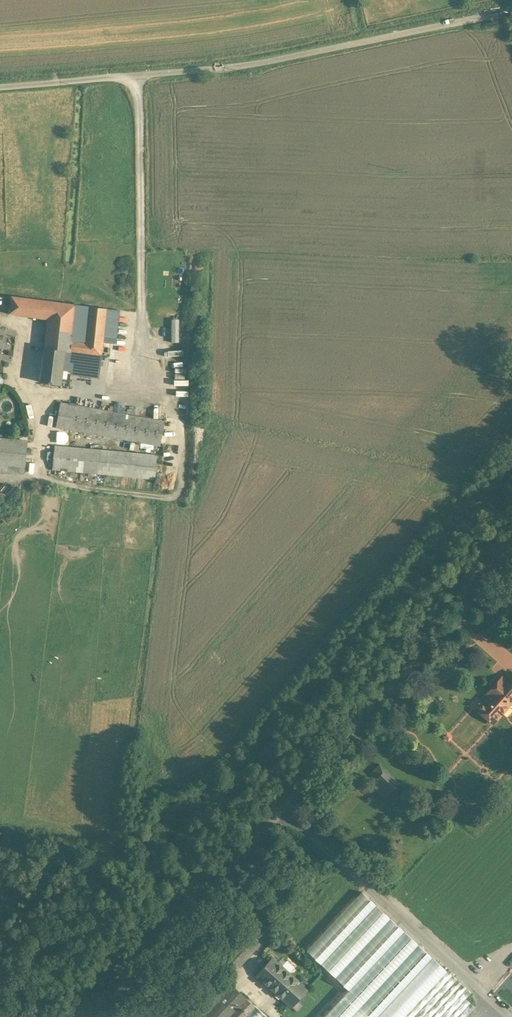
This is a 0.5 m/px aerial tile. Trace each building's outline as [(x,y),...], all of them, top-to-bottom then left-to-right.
[(36,299),(12,296),(9,314),(34,317),(36,299)] [(75,304),(36,299),(34,317),(43,318),(43,324),(46,325),(44,348),(65,350),(65,351),(101,356),(106,308),(89,306),(85,342),(71,341),(75,304)] [(89,306),(75,304),(71,341),(85,342),(89,306)] [(65,350),(44,348),(39,382),(61,385),(65,351),(65,350)] [(101,356),(65,351),(62,372),(98,377),(101,356)] [(164,421),(60,403),(56,426),(159,445),(164,421)] [(0,438),(0,464),(8,465),(7,471),(24,473),(27,441),(0,438)] [(157,455),(54,445),(52,469),(155,479),(157,455)] [(12,489),(3,482),(0,485),(0,493),(5,497),(12,489)] [(504,680),(502,677),(487,694),(489,696),(477,710),(493,724),(511,702),(511,673),(511,672),(504,680)] [(379,764),(370,774),(376,779),(385,770),(379,764)] [(399,783),(385,770),(376,779),(390,793),(399,783)] [(390,793),(376,779),(371,784),(385,798),(390,793)] [(414,798),(405,790),(398,797),(407,805),(414,798)] [(348,878),(293,938),(329,971),(384,910),(348,878)] [(382,918),(334,972),(347,985),(396,930),(382,918)] [(399,931),(345,990),(359,1003),(413,943),(399,931)] [(415,946),(362,1005),(374,1016),(427,957),(415,946)] [(245,961),(233,950),(227,956),(239,967),(245,961)] [(307,990),(272,958),(257,976),(292,1007),(307,990)] [(377,1016),(399,1016),(441,970),(429,959),(377,1016)] [(475,1007),(466,999),(471,993),(447,971),(404,1016),(466,1016),(475,1007)] [(225,978),(224,979),(225,979),(217,987),(225,995),(223,997),(206,1016),(208,1016),(229,1016),(246,998),(225,978)] [(217,987),(200,1005),(205,1010),(220,994),(223,997),(225,995),(217,987)] [(339,991),(322,1009),(332,1016),(367,1016),(339,991)] [(201,1014),(205,1016),(206,1016),(223,997),(220,994),(205,1010),(201,1014)] [(229,1016),(245,1016),(255,1006),(246,998),(229,1016)] [(256,1007),(255,1006),(245,1016),(247,1016),(256,1007)] [(247,1016),(266,1016),(256,1007),(247,1016)] [(322,1009),(315,1016),(332,1016),(322,1009)]
